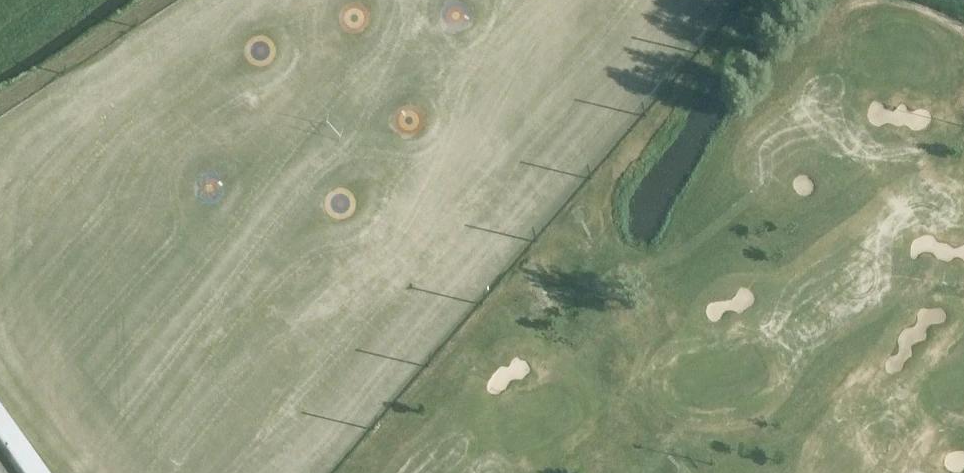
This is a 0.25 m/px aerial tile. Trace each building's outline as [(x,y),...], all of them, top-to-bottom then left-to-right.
[(24,472),(50,472),(0,403),(0,439),(24,472)]
